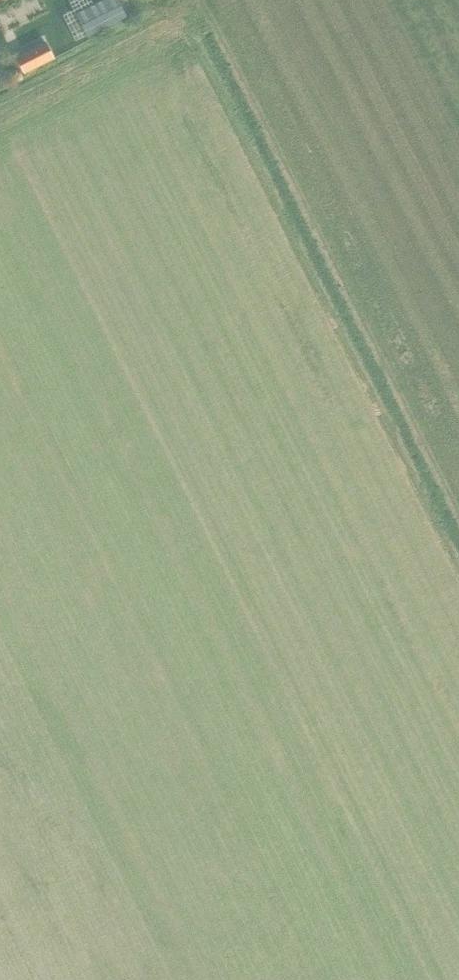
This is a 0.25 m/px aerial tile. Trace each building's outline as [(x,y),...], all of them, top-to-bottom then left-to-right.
[(120,0),(102,0),(79,12),(89,33),(127,14),(120,0)] [(33,48),(41,64),(52,58),(44,42),(33,48)]
